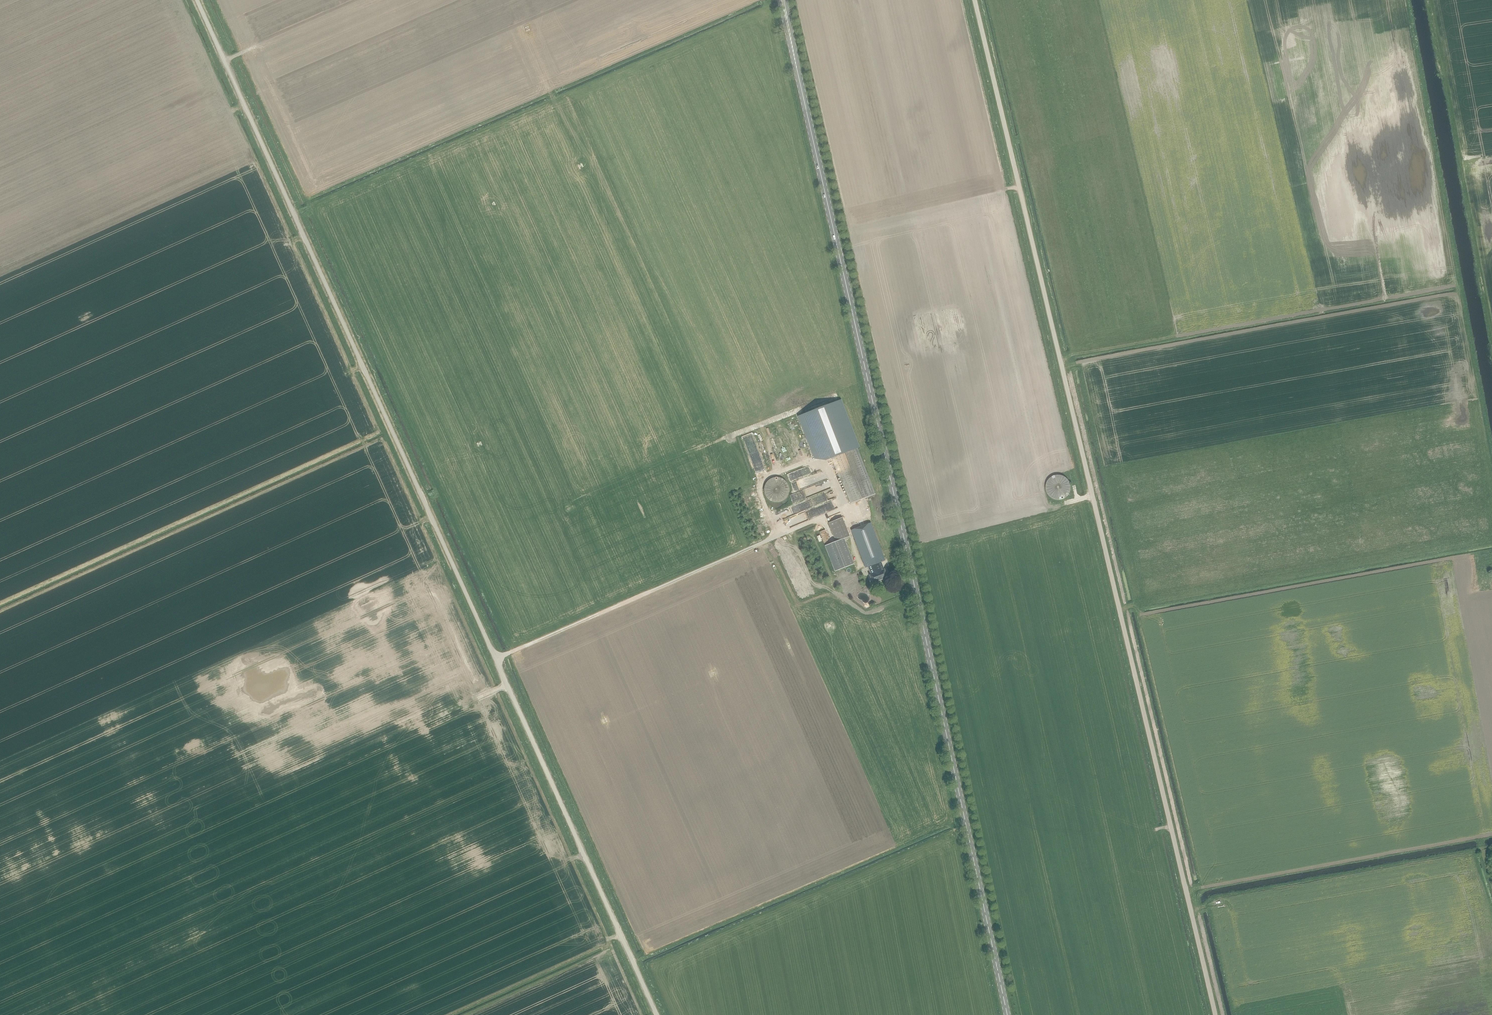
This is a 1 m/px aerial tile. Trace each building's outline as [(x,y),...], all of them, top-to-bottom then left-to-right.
[(860,447),(841,399),(798,416),(814,459),(823,456),(825,461),(833,458),(850,504),(875,494),(858,448),(860,447)] [(803,483),(804,484),(821,478),(820,475),(822,474),(821,471),(811,475),(811,476),(801,479),(802,483),(800,483),(800,484),(803,483)] [(1058,500),(1059,500),(1061,500),(1062,500),(1063,499),(1064,499),(1065,499),(1066,498),(1066,497),(1067,497),(1068,496),(1069,495),(1069,494),(1070,493),(1070,492),(1071,491),(1071,490),(1071,489),(1071,488),(1071,486),(1071,485),(1071,484),(1070,483),(1070,482),(1069,481),(1069,480),(1068,479),(1067,479),(1066,478),(1066,477),(1065,477),(1064,476),(1063,476),(1062,475),(1061,475),(1059,475),(1058,475),(1057,475),(1056,475),(1055,475),(1054,476),(1053,476),(1052,477),(1051,477),(1050,478),(1049,479),(1048,480),(1047,481),(1047,482),(1046,483),(1046,484),(1046,485),(1046,486),(1046,488),(1046,489),(1046,490),(1046,491),(1046,492),(1047,493),(1047,494),(1048,495),(1049,496),(1049,497),(1050,497),(1051,498),(1052,499),(1053,499),(1054,499),(1055,500),(1056,500),(1057,500),(1058,500)] [(777,502),(778,502),(779,502),(780,502),(781,502),(782,501),(783,501),(784,500),(785,499),(786,499),(786,498),(787,497),(788,496),(788,495),(788,494),(789,493),(789,492),(789,491),(789,490),(789,489),(789,488),(789,487),(788,486),(788,485),(788,484),(787,483),(786,482),(786,481),(785,480),(784,480),(783,479),(782,478),(781,478),(780,478),(779,477),(778,477),(777,477),(776,477),(774,477),(773,478),(772,478),(771,478),(770,479),(769,480),(768,481),(767,482),(766,483),(766,484),(765,485),(765,486),(764,487),(764,488),(764,489),(764,490),(764,491),(764,492),(764,493),(765,494),(765,495),(766,496),(766,497),(767,498),(768,499),(769,499),(769,500),(770,501),(771,501),(772,502),(773,502),(774,502),(776,502),(777,502)] [(797,493),(792,495),(796,503),(801,501),(797,493)] [(836,542),(844,538),(850,536),(842,517),(829,523),(836,542)] [(871,523),(852,530),(866,568),(868,567),(871,574),(873,574),(884,570),(881,562),(885,561),(871,523)] [(835,572),(854,564),(844,538),(836,542),(825,546),(835,572)] [(884,570),(873,574),(871,574),(869,575),(872,583),(877,581),(882,579),(887,577),(884,570)]
